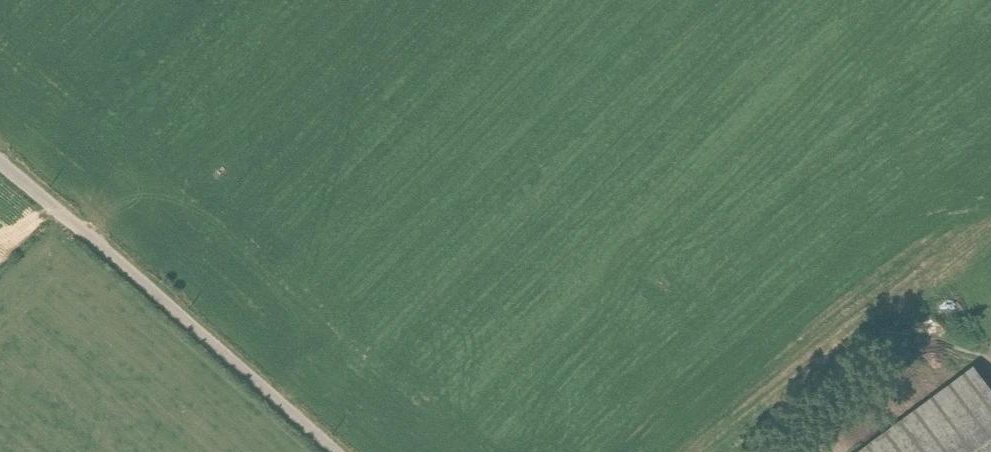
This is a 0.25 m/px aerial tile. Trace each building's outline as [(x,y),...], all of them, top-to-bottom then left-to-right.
[(857,451),(990,451),(990,394),(971,367),(857,451)]
